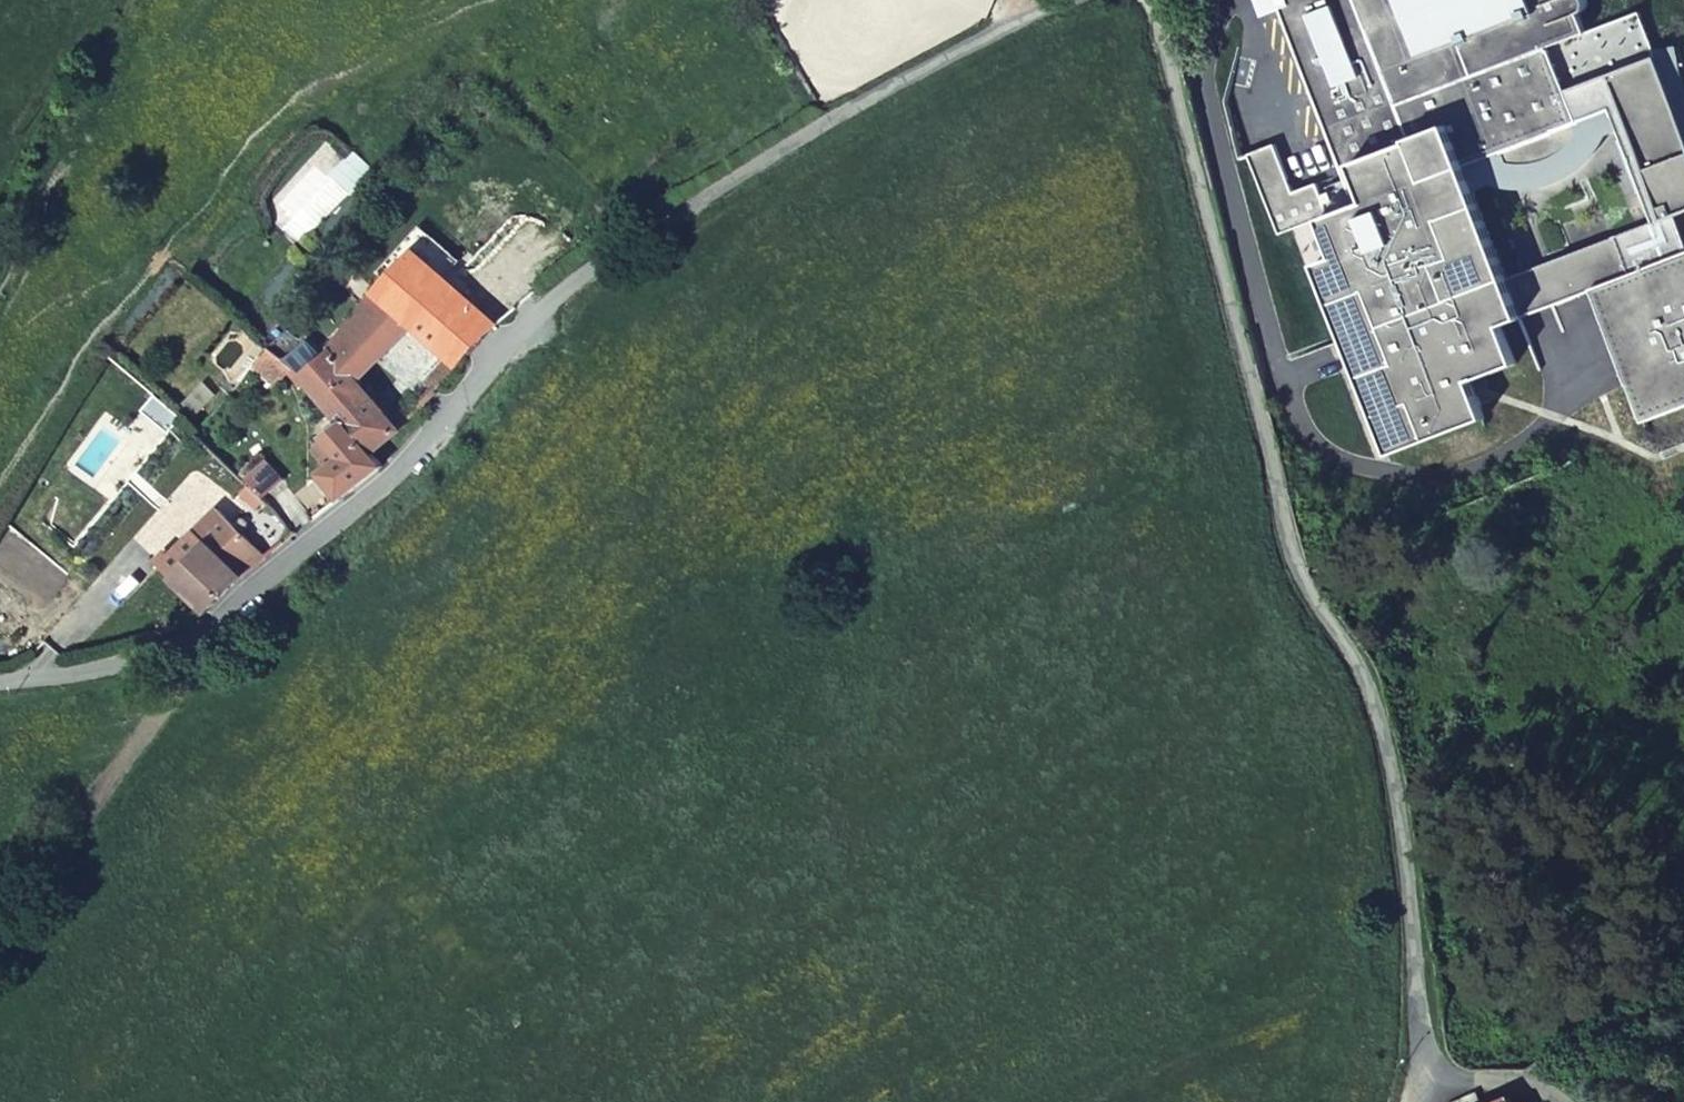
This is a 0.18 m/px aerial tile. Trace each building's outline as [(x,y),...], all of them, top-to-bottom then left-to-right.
[(1540,257),(1545,271),(1519,281),(1513,267),(1496,274),(1454,161),(1542,127),(1569,117),(1540,42),(1578,27),(1571,8),(1575,4),(1577,0),(1308,0),(1321,37),(1359,23),(1387,99),(1329,122),(1342,157),(1304,171),(1307,178),(1291,184),(1248,68),(1208,83),(1263,233),(1277,228),(1290,265),(1305,260),(1318,298),(1354,285),(1382,358),(1346,372),(1360,411),(1399,397),(1413,436),(1472,414),(1459,375),(1505,358),(1493,320),(1582,287),(1632,420),(1683,399),(1683,244),(1657,254),(1642,218),(1540,257)] [(1542,127),(1508,141),(1513,153),(1547,140),(1542,127)] [(453,379),(493,336),(410,256),(369,298),(326,359),(303,383),(341,424),(376,462),(402,435),(359,391),(409,337),(453,379)] [(1545,271),(1540,257),(1513,267),(1519,281),(1545,271)] [(266,355),(249,374),(277,399),(295,378),(266,355)] [(314,517),(319,523),(385,471),(376,462),(341,424),(319,445),(321,448),(311,459),(327,477),(319,485),(333,498),(314,517)] [(199,612),(206,620),(270,561),(219,512),(160,573),(199,612)] [(1506,1092),(1485,1101),(1510,1101),(1506,1092)]
